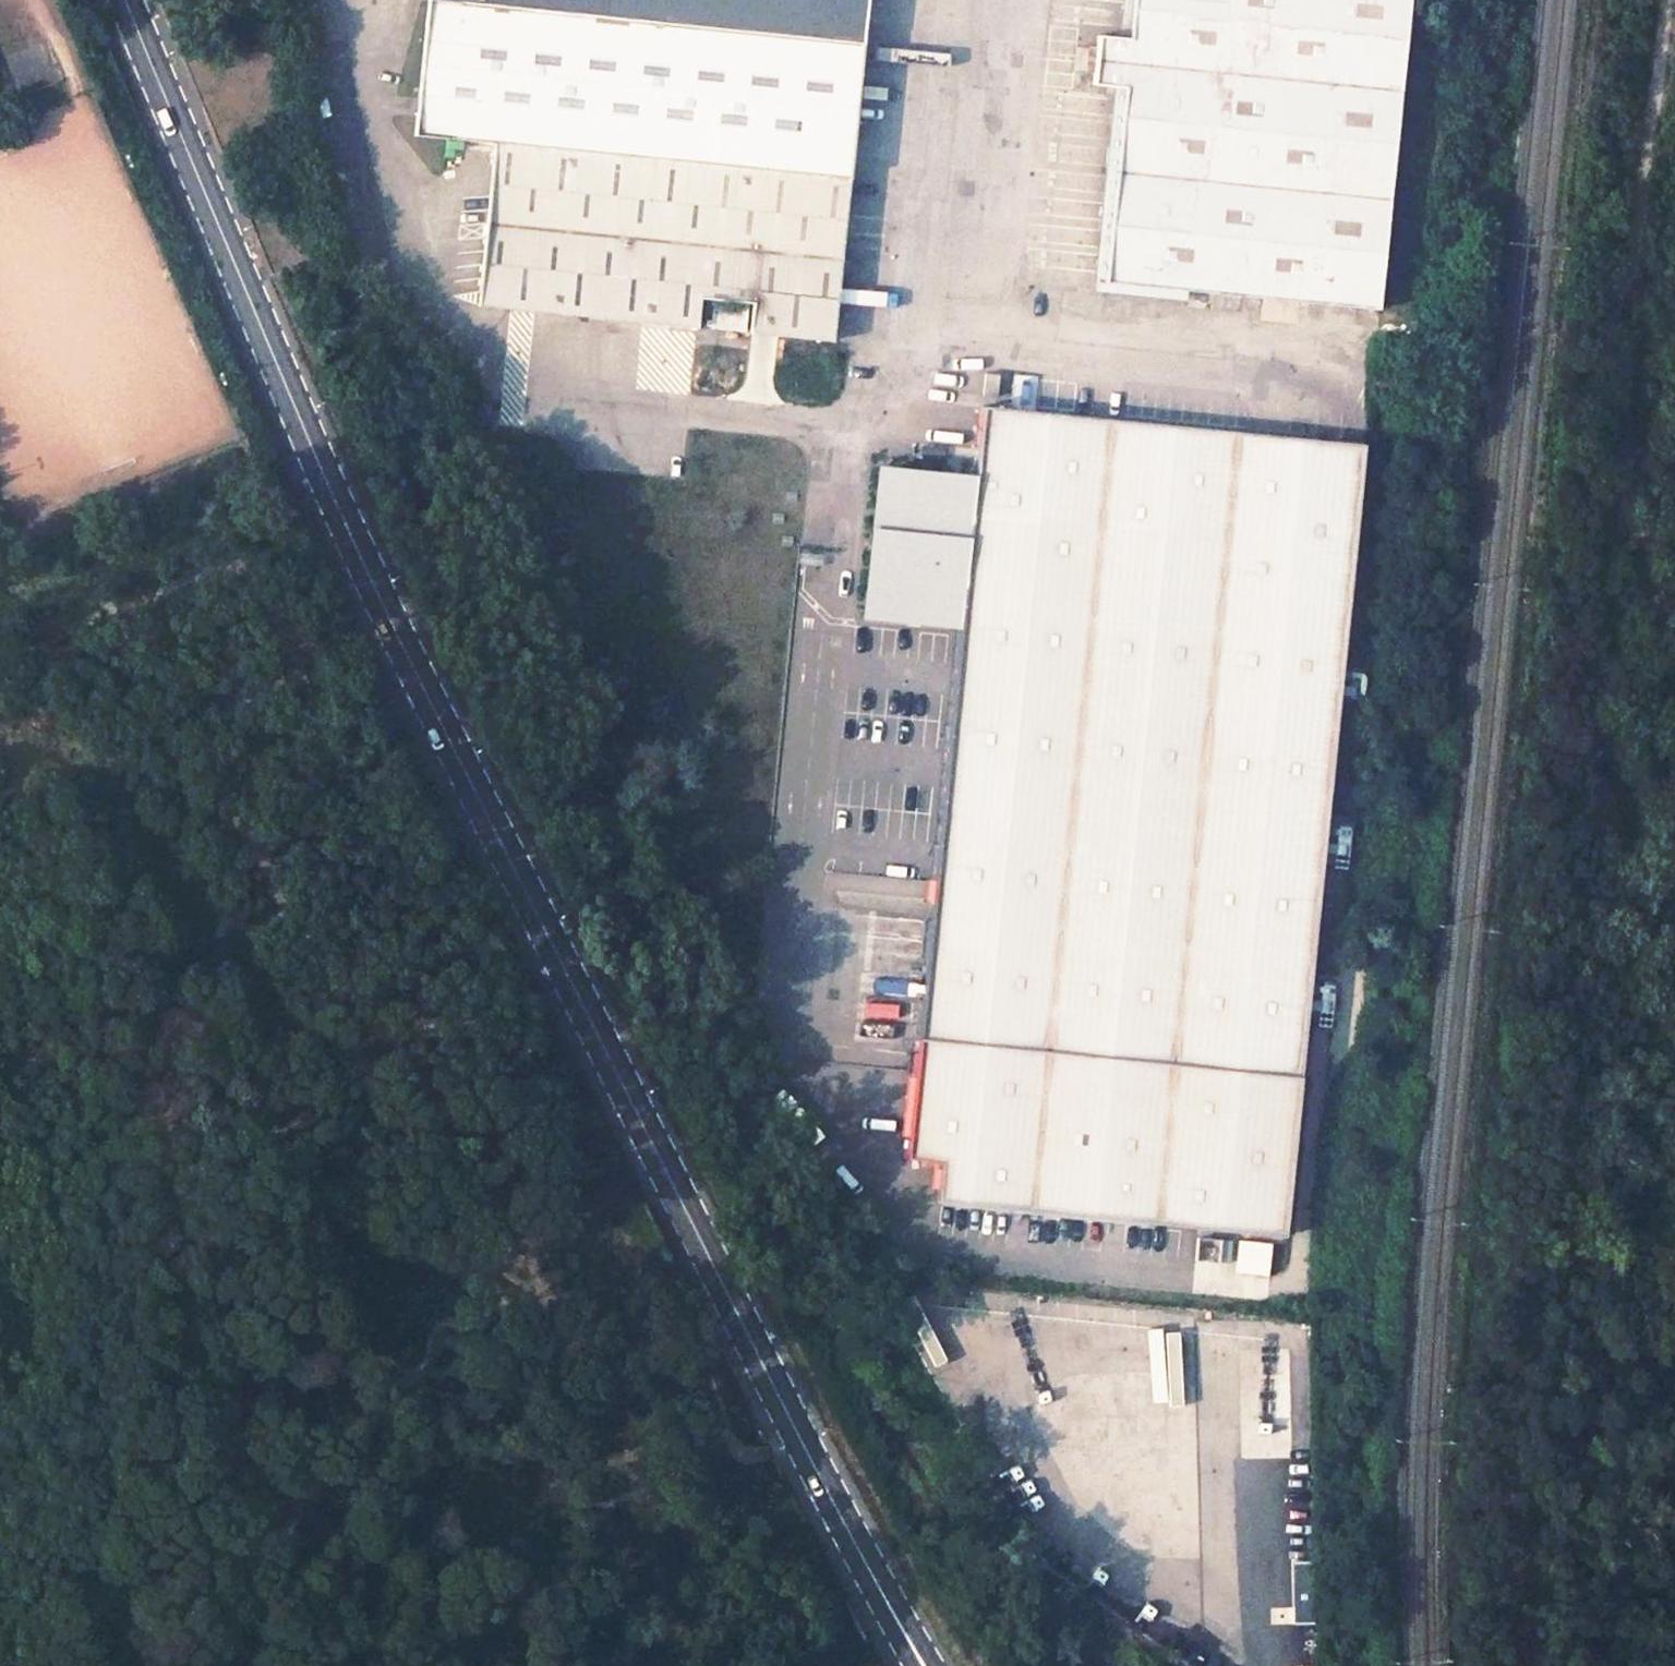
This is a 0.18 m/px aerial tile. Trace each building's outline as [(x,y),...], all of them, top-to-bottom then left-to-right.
[(414,135),(495,144),(478,306),(696,328),(699,299),(753,305),(750,333),(833,342),(863,44),(868,0),(429,0),(414,135)] [(1129,40),(1097,36),(1092,85),(1123,89),(1104,282),(1378,311),(1409,0),(1133,0),(1129,40)] [(712,304),(710,328),(745,331),(747,308),(712,304)] [(983,396),(996,397),(998,376),(985,374),(983,396)] [(1011,401),(1022,402),(1024,382),(1013,381),(1011,401)] [(960,630),(919,1041),(907,1163),(940,1166),(936,1204),(1283,1242),(1299,1080),(1363,446),(982,408),(975,478),(885,469),(872,599),(962,608),(960,630)] [(1536,592),(1524,591),(1522,604),(1535,605),(1536,592)] [(960,630),(962,608),(872,599),(870,621),(960,630)] [(911,813),(923,814),(925,793),(914,792),(911,813)] [(1195,1261),(1228,1264),(1230,1242),(1197,1239),(1195,1261)] [(1234,1272),(1266,1276),(1270,1245),(1238,1242),(1234,1272)] [(1294,1553),(1291,1460),(1290,1419),(1290,1390),(1289,1383),(1265,1383),(1266,1420),(1267,1456),(1241,1457),(1243,1554),(1294,1553)]
